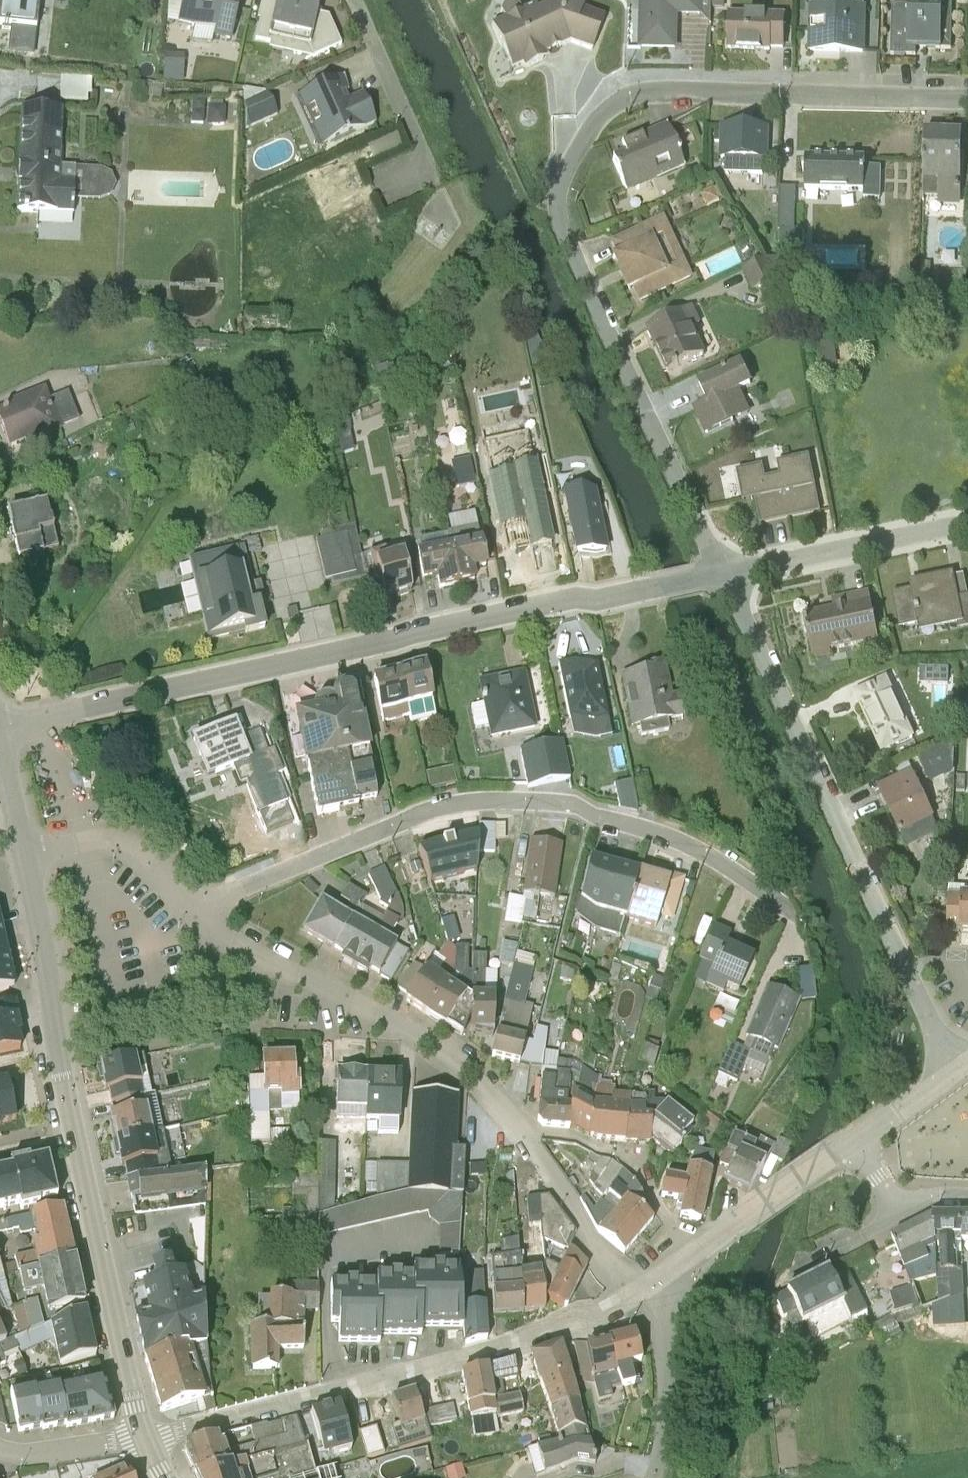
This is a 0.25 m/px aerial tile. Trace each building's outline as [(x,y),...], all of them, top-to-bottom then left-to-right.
[(35,28),(38,0),(0,0),(0,24),(35,28)] [(167,20),(178,22),(183,0),(167,0),(167,20)] [(178,22),(177,25),(191,28),(213,33),(212,39),(228,43),(238,0),(183,0),(178,22)] [(591,52),(603,18),(582,10),(584,5),(571,0),(560,0),(537,11),(534,6),(521,12),(516,4),(510,1),(502,5),(500,12),(504,20),(490,26),(511,70),(522,65),(522,67),(523,66),(524,67),(525,67),(525,68),(527,67),(527,68),(542,61),(541,60),(542,60),(542,59),(543,58),(543,57),(544,57),(543,55),(569,43),(591,52)] [(702,0),(640,0),(638,47),(674,48),(676,16),(701,17),(702,0)] [(701,17),(710,25),(711,8),(723,9),(723,0),(702,0),(701,17)] [(810,52),(862,53),(863,0),(828,0),(828,7),(811,6),(810,52)] [(317,14),(263,2),(254,40),(269,44),(268,49),(312,58),(340,47),(327,18),(316,16),(317,14)] [(891,5),(890,55),(894,56),(894,58),(905,58),(905,56),(915,56),(915,47),(920,47),(920,49),(950,50),(952,3),(941,3),(941,7),(939,7),(910,6),(891,5)] [(769,48),(782,49),(783,15),(729,14),(728,49),(769,50),(769,48)] [(211,45),(212,39),(213,33),(191,28),(189,40),(211,45)] [(185,55),(164,53),(162,79),(183,79),(185,55)] [(91,75),(61,72),(60,98),(90,100),(91,75)] [(343,76),(294,98),(317,148),(375,123),(371,114),(366,103),(362,94),(347,101),(344,93),(348,92),(343,76)] [(242,89),(245,104),(267,93),(242,89)] [(267,93),(245,104),(248,128),(276,116),(267,93)] [(204,98),(192,97),(191,120),(202,121),(204,98)] [(209,106),(208,106),(207,123),(224,123),(225,106),(222,106),(222,102),(209,101),(209,106)] [(62,109),(21,107),(17,211),(72,213),(73,199),(74,166),(59,165),(62,109)] [(613,157),(625,187),(684,162),(667,123),(621,143),(625,152),(613,157)] [(766,126),(721,124),(721,128),(713,127),(713,138),(719,139),(718,156),(724,156),(724,170),(762,170),(762,157),(765,157),(766,126)] [(957,203),(959,131),(940,130),(940,133),(925,132),(925,130),(923,130),(923,194),(937,194),(937,202),(957,203)] [(804,154),(803,187),(815,188),(829,188),(862,189),(863,191),(864,192),(865,193),(866,194),(868,195),(869,195),(871,195),(872,195),(873,194),(874,194),(875,193),(876,192),(876,190),(877,188),(878,170),(875,166),(863,166),(863,156),(804,154)] [(74,166),(73,199),(98,200),(109,195),(115,184),(111,173),(100,168),(74,166)] [(712,183),(698,190),(705,204),(720,197),(719,196),(722,194),(716,184),(713,185),(712,183)] [(794,185),(778,184),(777,228),(779,228),(778,268),(787,268),(788,260),(804,260),(805,244),(802,244),(802,227),(793,227),(794,185)] [(829,188),(815,188),(815,200),(829,200),(829,188)] [(692,272),(665,214),(612,238),(617,249),(634,286),(639,296),(692,272)] [(627,289),(634,286),(617,249),(610,253),(627,289)] [(777,276),(766,254),(741,266),(751,288),(777,276)] [(646,324),(667,368),(704,349),(692,324),(700,320),(692,303),(646,324)] [(280,316),(247,315),(247,331),(279,332),(280,316)] [(207,340),(175,338),(175,346),(207,347),(207,340)] [(832,338),(817,340),(820,362),(836,360),(832,338)] [(693,406),(705,430),(749,409),(738,387),(751,381),(741,359),(698,380),(707,399),(693,406)] [(396,365),(375,367),(376,383),(397,382),(396,365)] [(188,376),(179,382),(190,400),(198,394),(188,376)] [(0,410),(0,424),(8,444),(23,438),(26,444),(62,429),(61,426),(79,419),(67,390),(50,397),(45,385),(9,400),(12,405),(0,410)] [(347,415),(334,417),(336,432),(340,450),(346,450),(345,438),(350,437),(347,415)] [(334,417),(320,422),(327,451),(335,450),(332,434),(336,432),(334,417)] [(489,474),(486,474),(498,533),(525,526),(530,548),(531,548),(549,544),(550,544),(540,497),(554,495),(545,455),(534,458),(534,460),(532,461),(526,433),(482,442),(489,474)] [(761,462),(735,467),(735,469),(736,468),(740,486),(739,487),(741,497),(753,495),(758,519),(760,519),(759,517),(817,505),(817,507),(819,507),(807,452),(775,459),(778,472),(764,475),(761,462)] [(561,490),(575,554),(577,553),(578,557),(590,554),(607,551),(600,517),(605,515),(602,502),(596,503),(593,483),(561,490)] [(46,502),(7,511),(11,528),(10,528),(13,543),(14,543),(18,558),(57,548),(46,502)] [(449,534),(475,529),(472,514),(446,519),(449,534)] [(354,523),(319,531),(332,583),(366,575),(361,554),(354,523)] [(445,535),(445,536),(456,586),(473,583),(470,571),(484,568),(475,529),(449,534),(445,535)] [(193,557),(211,638),(244,631),(245,632),(264,628),(258,604),(265,602),(260,581),(252,582),(245,553),(260,549),(257,535),(237,540),(238,546),(193,557)] [(415,542),(422,580),(436,578),(438,590),(456,586),(445,536),(415,542)] [(554,571),(549,544),(531,548),(537,575),(554,571)] [(385,549),(361,554),(366,575),(370,596),(382,593),(383,598),(395,595),(396,598),(408,596),(407,593),(410,592),(402,554),(387,557),(385,549)] [(962,569),(950,571),(955,592),(966,590),(962,569)] [(893,590),(900,622),(916,619),(917,626),(956,619),(957,624),(967,621),(967,590),(966,590),(955,592),(950,571),(950,570),(919,576),(921,584),(893,590)] [(876,635),(867,587),(830,595),(832,603),(802,609),(812,656),(830,652),(828,644),(876,635)] [(623,669),(634,721),(640,719),(642,729),(668,724),(667,713),(685,711),(680,687),(671,688),(664,657),(644,661),(645,665),(623,669)] [(558,667),(569,721),(608,713),(597,659),(558,667)] [(417,666),(398,670),(408,716),(410,725),(434,720),(423,667),(418,668),(417,666)] [(376,677),(373,677),(383,722),(408,716),(398,670),(376,675),(376,677)] [(877,730),(884,744),(913,731),(886,673),(853,688),(873,731),(877,730)] [(509,683),(480,688),(484,705),(470,707),(474,729),(486,727),(489,739),(534,731),(522,675),(508,677),(509,683)] [(509,683),(508,677),(479,683),(480,688),(509,683)] [(300,732),(300,733),(317,814),(357,806),(356,801),(376,797),(355,690),(354,688),(352,687),(351,686),(349,685),(347,685),(345,685),(343,685),(342,686),(340,687),(338,688),(337,689),(335,691),(334,693),(334,695),(334,697),(334,699),(335,700),(334,700),(332,699),(331,698),(328,697),(326,697),(324,697),(322,698),(320,698),(319,699),(318,700),(317,702),(315,703),(315,705),(314,707),(314,709),(314,710),(312,711),(310,713),(307,715),(305,717),(303,719),(301,722),(301,724),(300,727),(300,730),(300,732)] [(385,730),(410,725),(408,716),(383,722),(385,730)] [(218,729),(193,739),(207,776),(234,765),(247,760),(252,773),(268,766),(257,740),(242,745),(232,719),(216,725),(218,729)] [(884,744),(877,730),(873,731),(871,732),(879,749),(885,746),(884,744)] [(560,741),(519,750),(527,789),(569,780),(560,741)] [(626,754),(616,755),(624,797),(634,795),(626,754)] [(252,774),(252,773),(247,760),(234,765),(240,778),(252,774)] [(910,764),(875,781),(878,787),(875,789),(882,804),(887,801),(905,840),(937,824),(931,812),(933,811),(910,764)] [(449,768),(434,771),(437,786),(452,783),(449,768)] [(286,839),(304,835),(300,814),(282,818),(286,839)] [(494,825),(478,825),(477,835),(476,853),(493,854),(493,842),(494,825)] [(503,825),(494,825),(493,842),(503,842),(503,825)] [(477,835),(418,849),(430,883),(477,873),(476,853),(477,835)] [(561,846),(530,842),(521,899),(508,897),(504,922),(520,924),(521,918),(534,920),(538,897),(553,899),(561,846)] [(195,858),(183,845),(178,849),(190,862),(195,858)] [(615,859),(591,852),(575,917),(597,923),(615,859)] [(639,866),(615,859),(597,923),(620,930),(626,913),(639,866)] [(383,866),(368,874),(380,899),(378,901),(388,907),(396,895),(397,893),(383,866)] [(666,873),(639,866),(626,913),(656,922),(659,911),(671,914),(683,873),(668,868),(666,873)] [(945,925),(967,926),(967,880),(948,880),(945,925)] [(343,914),(321,901),(303,930),(334,949),(334,948),(361,905),(367,896),(347,884),(340,897),(349,903),(343,914)] [(388,907),(383,917),(353,966),(366,973),(368,970),(370,970),(370,969),(390,981),(407,949),(387,937),(398,919),(401,921),(405,916),(399,897),(396,895),(388,907)] [(383,917),(361,905),(334,948),(342,953),(341,954),(343,955),(340,958),(353,966),(383,917)] [(452,940),(461,936),(452,917),(444,921),(452,940)] [(732,927),(714,919),(701,954),(702,955),(695,972),(706,977),(705,979),(724,987),(727,981),(738,986),(751,958),(747,946),(745,946),(727,938),(732,927)] [(513,968),(516,955),(518,947),(501,943),(497,965),(513,968)] [(424,970),(413,963),(397,986),(408,994),(404,999),(425,1013),(455,969),(453,963),(454,950),(447,944),(437,956),(434,955),(424,970)] [(0,949),(0,990),(8,988),(4,973),(9,972),(6,958),(7,958),(5,948),(0,949)] [(466,950),(454,950),(453,963),(455,969),(425,1013),(460,1038),(468,1001),(453,990),(466,973),(466,950)] [(513,968),(491,1059),(518,1066),(518,1065),(527,1067),(533,1043),(523,1041),(532,1009),(523,1007),(535,960),(516,955),(513,968)] [(472,956),(469,1033),(491,1039),(493,974),(484,974),(485,957),(472,956)] [(815,960),(800,962),(806,995),(821,992),(815,960)] [(665,974),(654,969),(649,983),(661,987),(665,974)] [(11,971),(9,972),(4,973),(8,988),(15,986),(11,971)] [(748,1031),(743,1041),(731,1036),(718,1066),(737,1074),(744,1059),(763,1068),(774,1042),(778,1043),(799,994),(769,980),(747,1030),(748,1031)] [(18,1014),(17,1010),(16,1010),(14,999),(16,998),(0,1002),(0,1018),(18,1014)] [(19,1048),(15,1026),(17,1025),(15,1016),(18,1015),(18,1014),(0,1018),(0,1052),(19,1048)] [(537,1123),(541,1128),(569,1130),(570,1098),(552,1097),(556,1061),(557,1056),(543,1054),(546,1032),(537,1029),(533,1043),(527,1067),(541,1068),(537,1123)] [(659,1044),(645,1039),(639,1056),(653,1061),(659,1044)] [(292,1054),(263,1055),(263,1076),(248,1077),(248,1083),(248,1106),(249,1155),(289,1154),(288,1129),(269,1128),(268,1112),(298,1111),(299,1074),(292,1075),(292,1054)] [(142,1055),(99,1064),(100,1066),(96,1067),(99,1080),(102,1079),(105,1090),(108,1090),(111,1102),(150,1092),(142,1055)] [(570,1098),(569,1130),(590,1132),(594,1096),(577,1094),(581,1068),(568,1066),(568,1063),(556,1061),(552,1097),(570,1098)] [(594,1096),(598,1068),(581,1066),(581,1068),(577,1094),(594,1096)] [(590,1132),(626,1135),(628,1098),(631,1098),(632,1090),(632,1089),(616,1087),(617,1071),(598,1068),(594,1096),(590,1132)] [(366,1072),(337,1072),(338,1119),(365,1121),(366,1072)] [(399,1073),(366,1072),(365,1121),(378,1122),(378,1134),(397,1134),(397,1123),(398,1123),(399,1073)] [(235,1106),(248,1106),(248,1083),(234,1084),(235,1106)] [(655,1086),(643,1085),(644,1090),(650,1112),(651,1132),(669,1146),(675,1146),(693,1123),(690,1121),(694,1116),(667,1095),(655,1094),(655,1086)] [(15,1118),(8,1086),(0,1087),(0,1121),(15,1118)] [(628,1098),(626,1135),(651,1136),(651,1132),(650,1112),(644,1090),(632,1090),(631,1098),(628,1098)] [(111,1102),(114,1114),(110,1115),(113,1126),(109,1127),(112,1141),(162,1129),(153,1092),(150,1092),(111,1102)] [(411,1093),(408,1164),(406,1192),(461,1193),(464,1149),(454,1148),(456,1095),(411,1093)] [(710,1102),(703,1112),(719,1124),(726,1114),(710,1102)] [(176,1126),(162,1129),(169,1159),(183,1156),(176,1126)] [(729,1164),(723,1176),(748,1187),(776,1138),(760,1129),(755,1136),(734,1127),(719,1158),(729,1164)] [(162,1129),(112,1141),(115,1154),(119,1154),(121,1165),(125,1165),(127,1177),(172,1172),(169,1159),(162,1129)] [(793,1136),(779,1130),(776,1138),(771,1149),(785,1155),(793,1136)] [(335,1142),(319,1141),(318,1172),(318,1216),(333,1211),(335,1142)] [(681,1212),(701,1216),(714,1147),(697,1143),(688,1161),(686,1173),(683,1201),(681,1212)] [(597,1160),(601,1151),(590,1147),(587,1156),(597,1160)] [(609,1188),(621,1198),(627,1191),(641,1202),(647,1195),(632,1172),(622,1161),(611,1155),(601,1151),(597,1160),(589,1177),(602,1189),(605,1185),(609,1188)] [(0,1167),(0,1208),(19,1204),(20,1209),(39,1205),(38,1202),(56,1198),(47,1157),(29,1161),(28,1157),(8,1162),(9,1165),(0,1167)] [(512,1158),(516,1190),(528,1188),(523,1157),(512,1158)] [(364,1163),(363,1191),(376,1191),(376,1200),(406,1192),(408,1164),(364,1163)] [(172,1172),(127,1177),(131,1196),(138,1196),(138,1199),(167,1196),(172,1195),(201,1192),(204,1192),(205,1192),(205,1168),(172,1172)] [(666,1169),(662,1191),(678,1195),(677,1200),(683,1201),(686,1173),(666,1169)] [(318,1216),(318,1172),(291,1172),(291,1196),(306,1197),(306,1216),(318,1216)] [(594,1203),(585,1195),(579,1200),(599,1225),(598,1226),(624,1248),(654,1213),(641,1202),(627,1191),(621,1198),(609,1188),(603,1194),(602,1194),(594,1203)] [(172,1195),(167,1196),(168,1209),(205,1205),(204,1192),(201,1192),(201,1196),(196,1197),(196,1200),(173,1202),(172,1195)] [(333,1211),(318,1216),(317,1230),(317,1236),(427,1212),(439,1226),(438,1255),(458,1255),(461,1193),(406,1192),(376,1200),(333,1211)] [(575,1234),(547,1198),(537,1199),(540,1240),(563,1250),(571,1234),(574,1235),(575,1234)] [(518,1200),(514,1200),(517,1242),(521,1314),(543,1313),(538,1259),(541,1258),(540,1240),(537,1199),(525,1200),(528,1227),(520,1227),(518,1200)] [(73,1256),(61,1208),(0,1222),(0,1231),(18,1227),(19,1233),(34,1229),(37,1242),(31,1243),(33,1252),(13,1257),(14,1262),(0,1266),(0,1268),(2,1278),(36,1268),(35,1264),(73,1256)] [(934,1247),(933,1209),(890,1231),(910,1276),(934,1270),(934,1258),(934,1247)] [(961,1231),(960,1209),(933,1209),(934,1247),(938,1247),(939,1257),(934,1258),(934,1270),(934,1281),(949,1280),(949,1289),(962,1288),(963,1288),(960,1262),(956,1262),(955,1240),(960,1240),(959,1231),(961,1231)] [(960,1209),(961,1231),(967,1231),(967,1209),(960,1209)] [(317,1230),(318,1216),(306,1216),(303,1216),(303,1230),(317,1230)] [(494,1318),(522,1317),(521,1314),(517,1242),(499,1242),(500,1257),(490,1258),(494,1318)] [(562,1310),(566,1308),(587,1263),(567,1252),(559,1270),(543,1263),(545,1290),(549,1290),(544,1301),(562,1310)] [(18,1339),(85,1310),(73,1256),(35,1264),(36,1268),(2,1278),(6,1290),(7,1296),(15,1294),(18,1308),(11,1310),(18,1339)] [(844,1260),(829,1267),(844,1296),(852,1311),(866,1303),(844,1260)] [(135,1318),(144,1360),(170,1351),(171,1353),(207,1346),(203,1268),(195,1263),(171,1269),(169,1261),(148,1267),(153,1284),(144,1287),(150,1314),(135,1318)] [(774,1294),(783,1312),(787,1311),(794,1320),(802,1317),(844,1296),(829,1267),(828,1264),(787,1285),(787,1286),(774,1294)] [(420,1328),(462,1328),(457,1273),(457,1267),(442,1267),(442,1265),(431,1265),(431,1267),(412,1267),(412,1275),(411,1300),(420,1300),(420,1328)] [(412,1275),(400,1275),(400,1274),(390,1273),(389,1279),(378,1279),(377,1283),(377,1306),(380,1307),(379,1335),(420,1335),(420,1328),(420,1300),(411,1300),(412,1275)] [(482,1273),(457,1273),(462,1328),(464,1346),(486,1340),(482,1273)] [(888,1286),(894,1306),(916,1297),(911,1279),(888,1286)] [(345,1281),(345,1283),(329,1283),(328,1325),(338,1325),(338,1343),(379,1343),(379,1335),(380,1307),(377,1306),(377,1283),(357,1283),(357,1281),(345,1281)] [(289,1295),(268,1294),(268,1297),(258,1297),(257,1326),(248,1326),(250,1370),(275,1370),(275,1349),(302,1349),(302,1312),(316,1312),(316,1284),(290,1283),(289,1295)] [(967,1300),(962,1288),(949,1289),(934,1296),(935,1297),(926,1300),(929,1307),(933,1316),(949,1310),(947,1307),(967,1300)] [(0,1293),(0,1314),(11,1310),(7,1296),(6,1290),(0,1293)] [(852,1311),(844,1296),(802,1317),(810,1334),(853,1313),(852,1311)] [(929,1307),(926,1300),(921,1302),(919,1299),(891,1307),(870,1319),(880,1337),(900,1326),(896,1318),(929,1307)] [(57,1367),(95,1356),(85,1310),(18,1339),(12,1342),(18,1357),(52,1340),(57,1367)] [(608,1335),(608,1337),(622,1379),(640,1376),(635,1357),(642,1355),(635,1328),(608,1335)] [(622,1379),(608,1337),(605,1337),(603,1336),(598,1337),(596,1340),(573,1346),(581,1377),(593,1373),(594,1379),(598,1394),(613,1390),(611,1385),(622,1381),(622,1379)] [(4,1366),(2,1364),(18,1357),(12,1342),(5,1345),(0,1347),(0,1368),(4,1366)] [(170,1351),(144,1360),(160,1413),(195,1403),(198,1415),(204,1413),(205,1415),(214,1412),(213,1410),(208,1370),(207,1346),(171,1353),(170,1351)] [(540,1383),(568,1375),(559,1348),(531,1355),(540,1383)] [(98,1367),(97,1364),(26,1381),(18,1357),(2,1364),(4,1366),(0,1368),(0,1405),(0,1406),(5,1431),(16,1428),(9,1395),(33,1390),(34,1392),(57,1387),(55,1379),(98,1367)] [(513,1360),(487,1367),(493,1402),(495,1419),(522,1414),(513,1360)] [(81,1385),(102,1381),(98,1367),(55,1379),(57,1387),(58,1387),(58,1390),(81,1385)] [(487,1367),(461,1373),(468,1407),(493,1402),(487,1367)] [(593,1373),(581,1377),(583,1382),(594,1379),(593,1373)] [(568,1375),(540,1383),(548,1409),(550,1413),(578,1404),(568,1375)] [(102,1381),(81,1385),(89,1426),(113,1421),(102,1381)] [(81,1385),(58,1390),(62,1410),(61,1410),(65,1428),(65,1431),(89,1426),(81,1385)] [(62,1410),(58,1390),(58,1387),(57,1387),(34,1392),(38,1411),(36,1412),(41,1431),(41,1433),(65,1428),(61,1410),(62,1410)] [(34,1392),(33,1390),(9,1395),(16,1428),(17,1436),(41,1431),(36,1412),(38,1411),(34,1392)] [(414,1392),(391,1399),(398,1425),(391,1427),(398,1451),(431,1441),(426,1428),(420,1412),(414,1392)] [(493,1402),(468,1407),(473,1439),(499,1434),(495,1419),(493,1402)] [(420,1412),(426,1428),(456,1422),(454,1415),(461,1413),(459,1404),(452,1405),(420,1412)] [(578,1404),(550,1413),(557,1437),(585,1427),(578,1404)] [(338,1406),(310,1413),(322,1459),(351,1450),(338,1406)] [(183,1454),(193,1476),(303,1447),(296,1418),(284,1421),(283,1420),(249,1429),(253,1445),(226,1453),(223,1446),(219,1447),(216,1438),(184,1446),(183,1454)] [(560,1447),(589,1438),(585,1427),(557,1437),(558,1442),(560,1447)] [(380,1428),(362,1431),(368,1460),(385,1457),(380,1428)] [(560,1447),(558,1442),(549,1445),(547,1438),(538,1441),(540,1447),(524,1452),(527,1462),(530,1462),(535,1477),(595,1459),(589,1438),(560,1447)] [(193,1477),(310,1477),(315,1477),(306,1446),(303,1447),(193,1476),(193,1477)] [(121,1473),(127,1475),(128,1475),(129,1477),(136,1477),(133,1473),(130,1475),(127,1467),(120,1470),(121,1472),(121,1473)] [(445,1470),(447,1477),(463,1477),(459,1467),(445,1470)]
